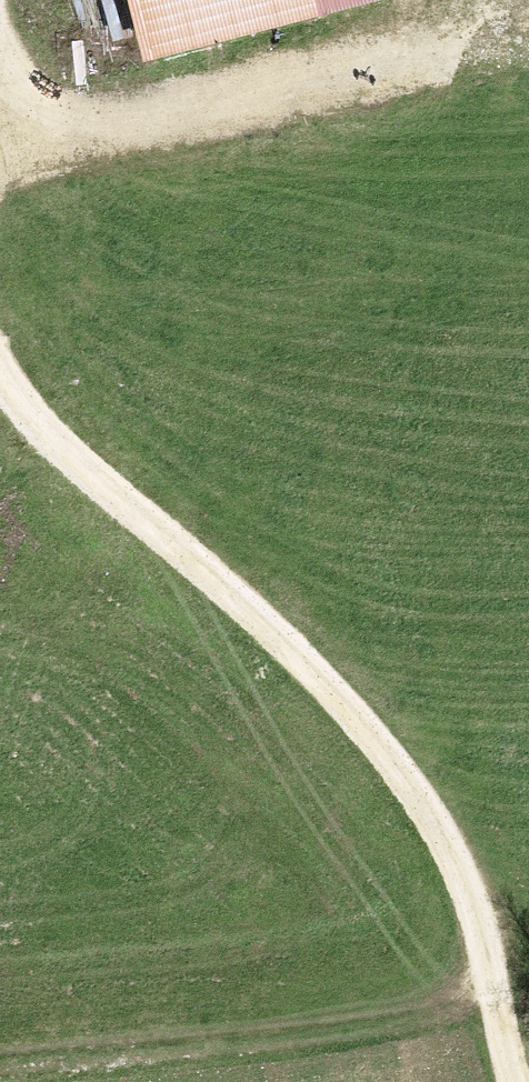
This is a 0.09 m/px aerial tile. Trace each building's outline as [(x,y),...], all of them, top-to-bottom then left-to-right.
[(146,53),(324,0),(130,0),(146,53)]
